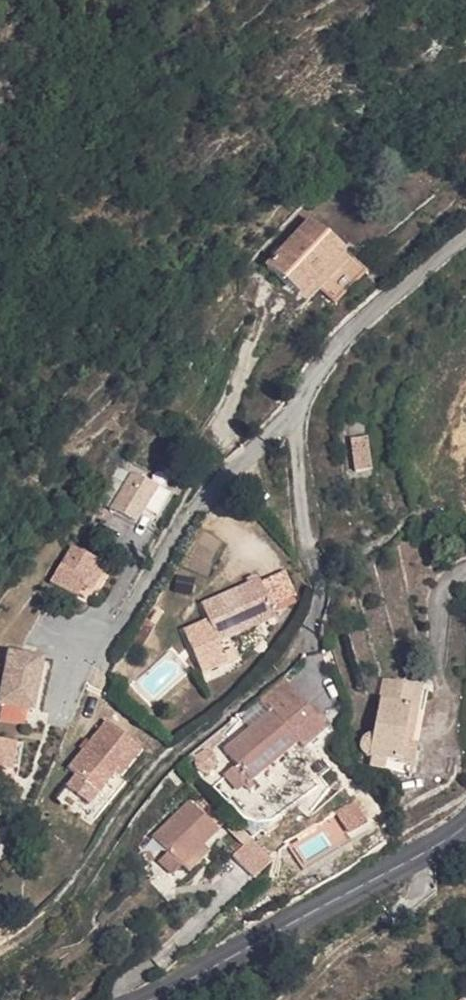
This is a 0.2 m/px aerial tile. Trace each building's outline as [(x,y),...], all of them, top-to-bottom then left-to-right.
[(289,295),(341,254),(314,223),(261,265),(289,295)] [(356,440),(356,472),(373,472),(372,440),(356,440)] [(134,514),(144,491),(115,477),(98,513),(128,527),(134,514)] [(134,514),(149,520),(158,499),(144,491),(134,514)] [(74,594),(86,565),(58,551),(42,586),(71,600),(74,594)] [(74,594),(86,599),(98,570),(86,565),(74,594)] [(273,579),(251,591),(260,613),(283,600),(273,579)] [(264,622),(260,613),(251,591),(247,583),(192,608),(197,622),(170,636),(190,682),(215,669),(207,647),(264,622)] [(1,659),(0,670),(0,701),(28,703),(30,661),(1,659)] [(284,681),(263,702),(268,707),(283,724),(304,703),(284,681)] [(377,684),(367,741),(364,740),(361,740),(359,741),(356,743),(355,745),(354,748),(354,750),(355,753),(357,756),(359,757),(362,758),(364,758),(407,766),(410,750),(395,747),(402,709),(410,711),(414,691),(377,684)] [(304,703),(283,724),(295,737),(302,744),(323,723),(304,703)] [(295,737),(283,724),(268,707),(221,751),(237,767),(250,780),(295,737)] [(139,755),(105,729),(71,776),(79,783),(70,795),(90,810),(113,777),(120,782),(139,755)] [(202,751),(205,751),(207,752),(221,739),(215,732),(196,748),(199,751),(202,751)] [(9,780),(13,749),(0,748),(0,749),(0,778),(9,780)] [(205,751),(202,751),(199,751),(196,751),(194,753),(191,755),(190,758),(189,761),(190,764),(190,767),(192,769),(193,770),(195,771),(198,772),(201,773),(204,772),(207,771),(209,769),(211,766),(212,763),(212,760),(211,757),(209,754),(207,752),(205,751)] [(226,777),(239,790),(250,780),(237,767),(226,777)] [(354,801),(336,811),(348,831),(366,821),(354,801)] [(190,805),(156,846),(171,859),(185,871),(219,830),(190,805)] [(228,838),(219,830),(185,871),(194,878),(228,838)] [(231,855),(253,877),(272,859),(250,837),(231,855)] [(160,871),(175,884),(185,871),(171,859),(160,871)]
